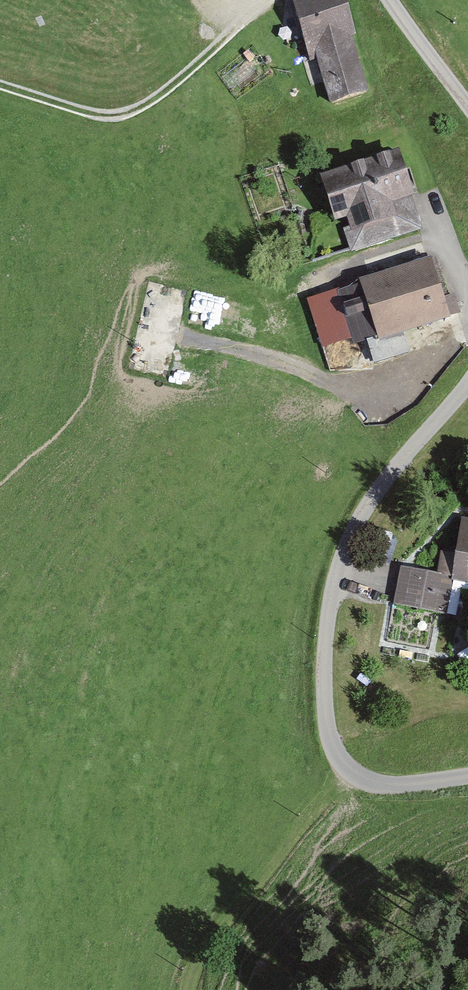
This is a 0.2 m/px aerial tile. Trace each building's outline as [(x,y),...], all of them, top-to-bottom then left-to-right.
[(303,50),(345,37),(346,37),(335,0),(288,0),(303,50)] [(345,37),(303,50),(306,59),(315,57),(329,102),(362,91),(345,37)] [(349,248),(415,227),(414,226),(391,234),(385,217),(389,215),(388,213),(399,209),(395,198),(404,195),(406,195),(405,194),(393,156),(393,155),(332,175),(349,228),(343,230),(349,248)] [(396,331),(454,312),(449,296),(442,298),(430,260),(359,282),(361,288),(337,295),(350,335),(362,331),(371,360),(402,350),(396,331)] [(467,580),(467,521),(458,519),(456,531),(456,532),(453,553),(452,553),(452,555),(438,552),(434,573),(429,572),(429,573),(398,567),(391,604),(441,613),(448,614),(454,585),(463,587),(465,580),(467,580)]
